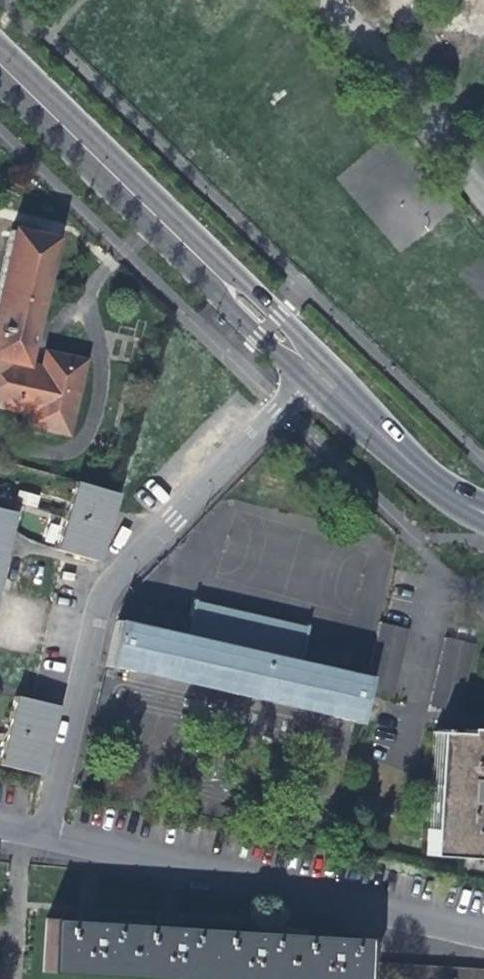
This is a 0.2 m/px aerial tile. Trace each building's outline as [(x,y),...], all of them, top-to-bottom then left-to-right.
[(23,363),(52,237),(11,227),(0,275),(0,406),(31,413),(28,424),(66,433),(83,360),(45,351),(41,368),(23,363)] [(74,481),(65,514),(106,526),(111,510),(116,493),(74,481)] [(4,547),(6,537),(8,527),(11,511),(0,509),(0,547),(4,547)] [(99,550),(106,526),(65,514),(55,549),(96,561),(99,550)] [(357,721),(364,690),(368,675),(344,670),(299,660),(304,640),(308,622),(193,597),(189,615),(185,633),(139,623),(117,618),(106,664),(357,721)] [(143,605),(139,623),(185,633),(189,615),(143,605)] [(372,655),(368,675),(364,690),(394,697),(409,628),(379,621),(372,655)] [(429,705),(459,712),(475,643),(444,636),(429,705)] [(348,650),(304,640),(299,660),(344,670),(348,650)] [(15,697),(7,732),(48,741),(53,719),(56,707),(15,697)] [(48,741),(7,732),(0,764),(0,765),(40,775),(45,755),(48,741)] [(483,859),(483,735),(432,732),(426,856),(483,859)] [(212,779),(212,802),(227,802),(226,779),(212,779)] [(40,969),(120,974),(123,926),(80,923),(44,921),(40,969)] [(197,978),(202,978),(205,931),(163,929),(123,926),(120,974),(197,978)] [(282,936),(246,934),(205,931),(202,978),(280,978),(282,936)] [(282,936),(280,978),(360,978),(362,941),(324,939),(282,936)] [(375,978),(483,978),(483,971),(376,965),(375,978)]
